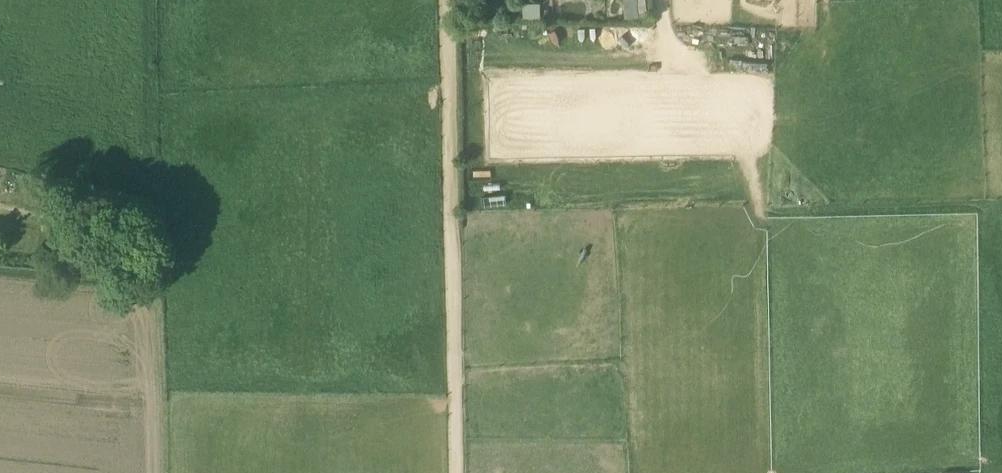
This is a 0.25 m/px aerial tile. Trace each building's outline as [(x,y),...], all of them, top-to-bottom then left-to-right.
[(625,19),(648,17),(647,0),(623,0),(625,19)] [(540,2),(522,2),(523,19),(540,19),(540,2)]
